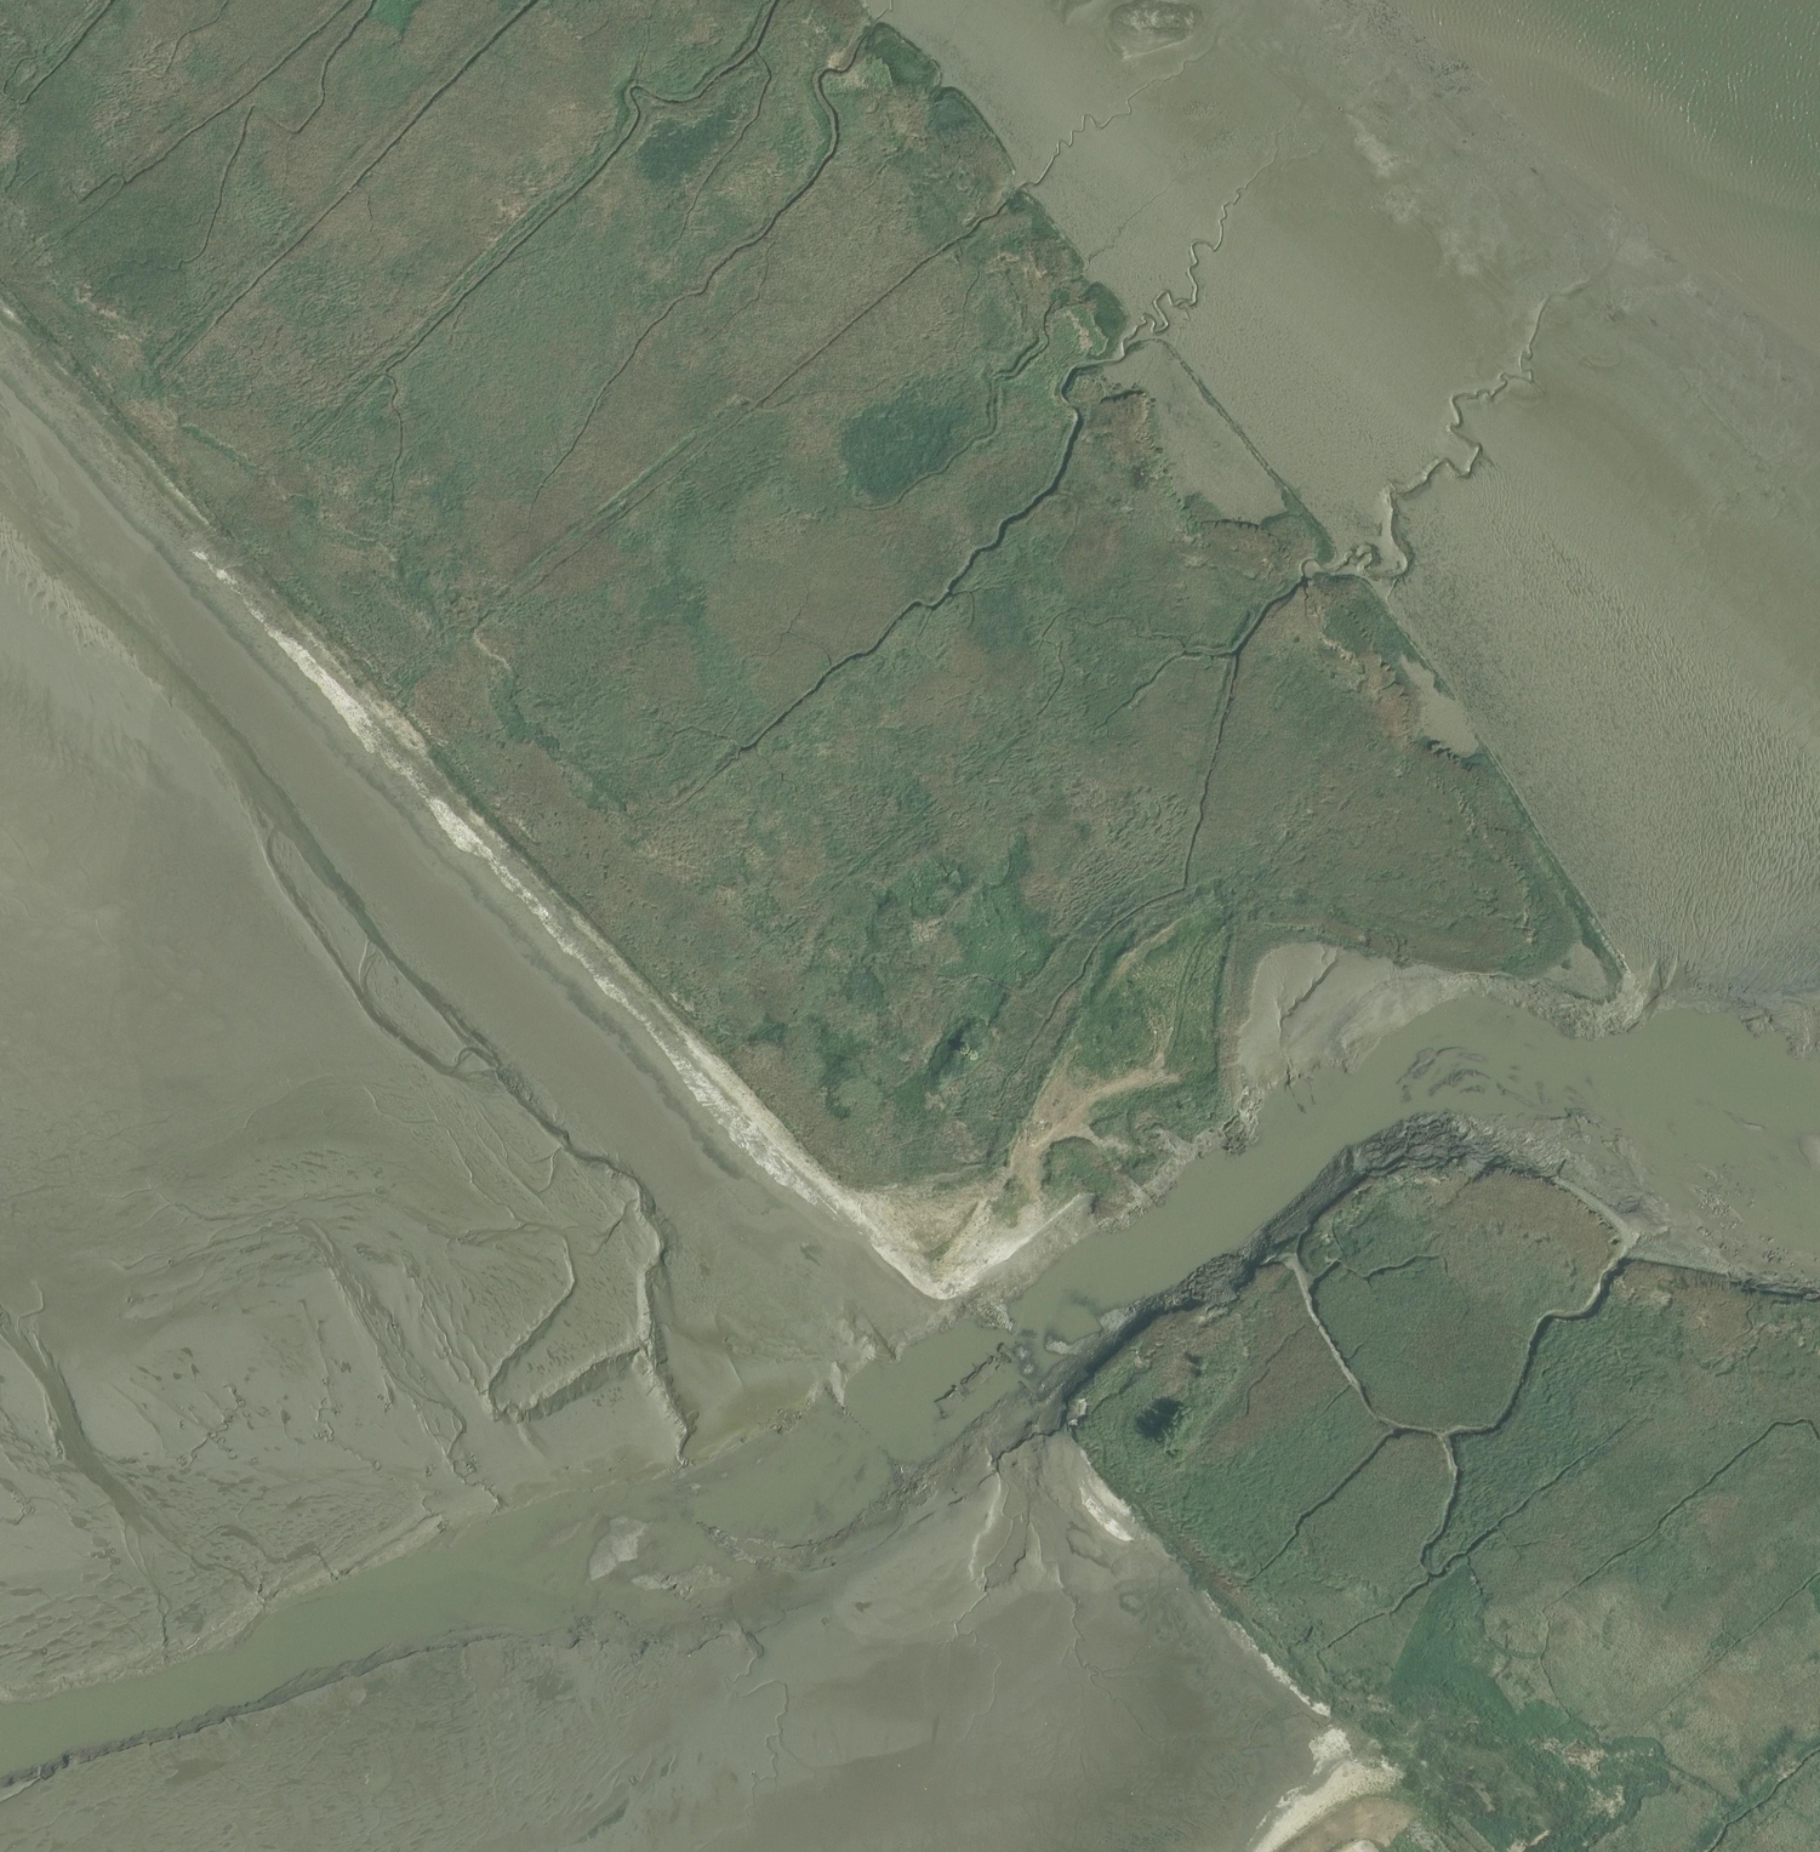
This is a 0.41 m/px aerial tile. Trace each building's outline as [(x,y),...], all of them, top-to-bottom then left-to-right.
[(1195,1418),(1203,1411),(1198,1407),(1191,1414),(1195,1418)] [(942,1479),(937,1484),(946,1494),(952,1489),(942,1479)]
